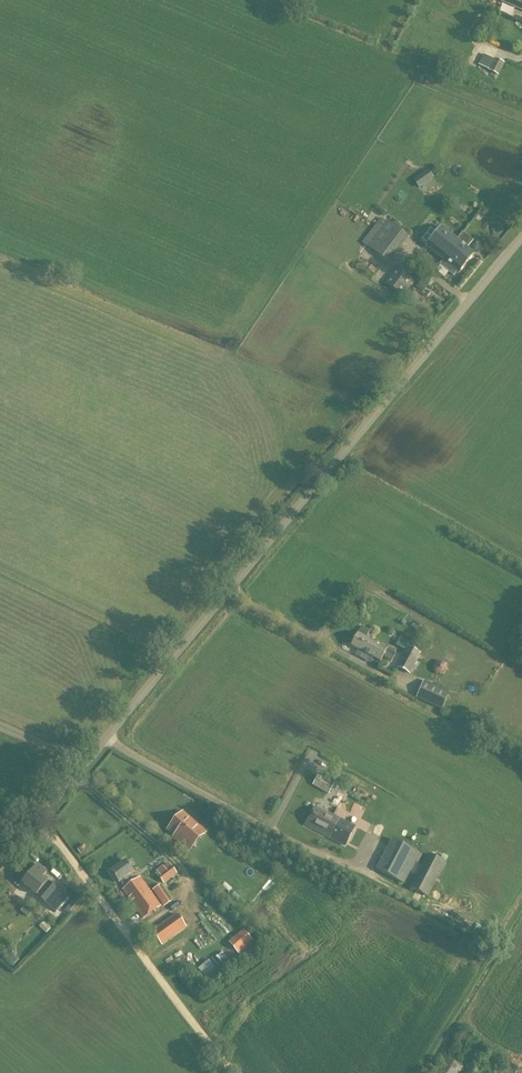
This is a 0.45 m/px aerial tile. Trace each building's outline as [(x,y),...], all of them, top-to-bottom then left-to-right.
[(501,2),(521,11),(521,0),(501,0),(501,2)] [(488,70),(488,71),(498,76),(504,63),(494,58),(494,59),(484,54),(479,65),(488,70)] [(414,181),(419,188),(423,185),(418,178),(414,181)] [(479,214),(485,218),(489,212),(483,208),(479,214)] [(376,225),(375,226),(402,246),(409,237),(387,221),(381,229),(376,225)] [(389,264),(402,246),(375,226),(368,236),(373,240),(367,247),(389,264)] [(421,239),(428,245),(427,247),(441,260),(447,264),(444,268),(453,276),(457,273),(458,274),(474,255),(458,242),(443,228),(437,235),(430,229),(421,239)] [(413,281),(396,268),(384,283),(402,297),(413,281)] [(423,278),(417,288),(423,293),(430,283),(423,278)] [(391,662),(395,654),(387,650),(366,639),(370,632),(362,627),(352,647),(380,662),(383,658),(391,662)] [(407,643),(402,640),(398,647),(403,650),(407,643)] [(420,654),(408,648),(397,667),(410,674),(420,654)] [(447,669),(447,668),(447,667),(446,666),(446,665),(445,664),(444,663),(443,663),(443,662),(442,662),(441,662),(440,662),(439,662),(438,662),(437,662),(436,663),(435,663),(435,664),(434,664),(434,665),(433,666),(433,667),(433,668),(433,669),(433,670),(433,671),(433,672),(434,672),(434,673),(435,674),(436,674),(436,675),(437,675),(438,675),(439,676),(440,676),(441,676),(442,675),(443,675),(444,674),(445,674),(445,673),(446,673),(446,672),(446,671),(447,670),(447,669)] [(448,692),(425,682),(418,698),(441,709),(448,692)] [(318,776),(313,785),(328,794),(333,785),(318,776)] [(316,807),(306,826),(345,846),(355,827),(316,807)] [(204,834),(183,814),(168,830),(190,850),(204,834)] [(394,841),(379,872),(405,886),(421,855),(394,841)] [(84,849),(85,848),(83,845),(77,849),(81,854),(85,851),(84,849)] [(430,898),(447,863),(430,855),(413,890),(430,898)] [(140,878),(132,883),(127,877),(134,873),(126,861),(111,872),(118,883),(120,882),(124,889),(122,890),(143,919),(161,907),(140,878)] [(38,865),(21,884),(56,913),(60,908),(68,914),(83,896),(72,886),(67,892),(72,897),(70,900),(48,882),(47,883),(42,878),(47,873),(38,865)] [(170,867),(158,876),(164,884),(177,875),(170,867)] [(164,908),(170,903),(159,886),(152,891),(164,908)] [(153,931),(162,948),(188,931),(176,915),(153,931)] [(50,929),(43,922),(39,927),(46,933),(50,929)] [(249,929),(232,939),(240,953),(257,943),(249,929)] [(200,967),(207,977),(218,970),(212,960),(200,967)] [(463,1068),(445,1058),(437,1072),(460,1072),(463,1068)]
